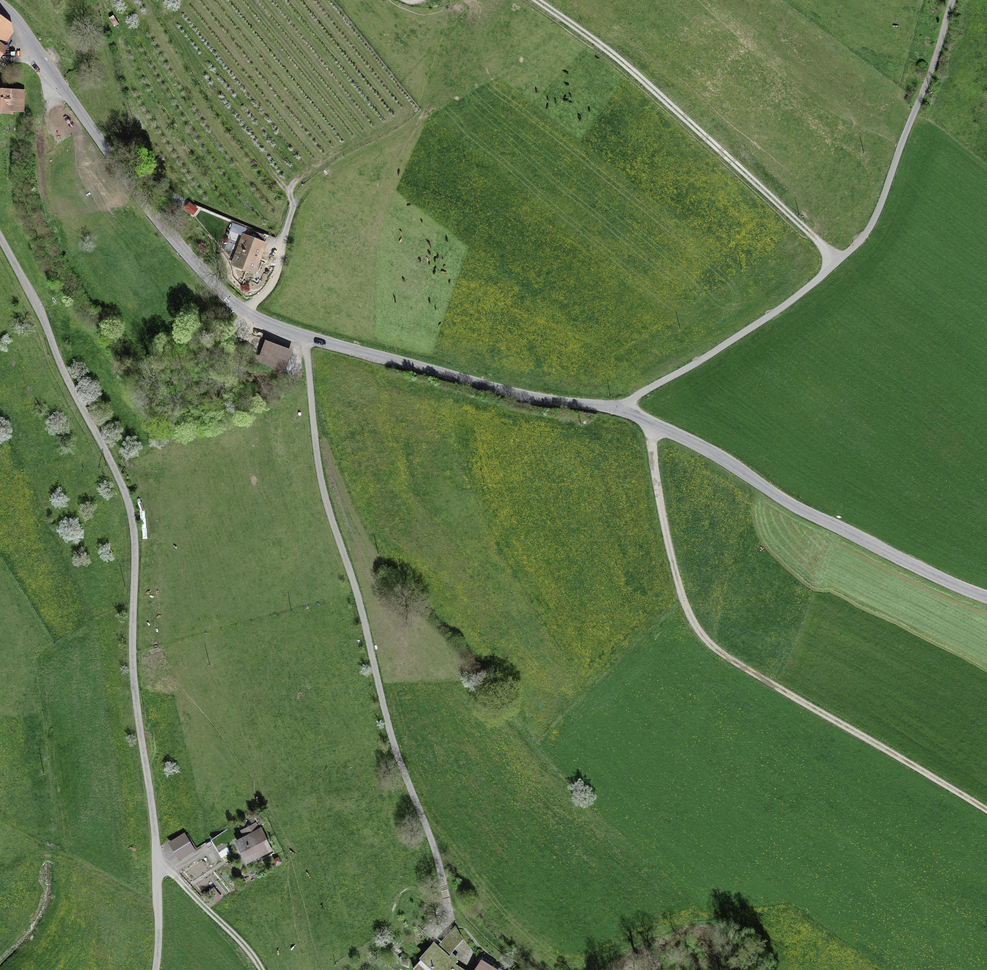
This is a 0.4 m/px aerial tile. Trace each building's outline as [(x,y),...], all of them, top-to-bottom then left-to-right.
[(0,16),(0,62),(2,63),(12,51),(5,46),(14,36),(12,24),(0,16)] [(25,90),(0,90),(0,113),(24,114),(25,90)] [(266,241),(241,233),(231,266),(255,273),(266,241)] [(291,352),(265,342),(258,360),(284,370),(291,352)] [(227,829),(211,839),(219,852),(235,842),(227,829)] [(262,829),(239,840),(249,860),(272,848),(262,829)] [(186,837),(173,844),(180,857),(193,849),(186,837)] [(435,943),(418,961),(430,969),(465,969),(455,964),(435,943)] [(498,968),(481,959),(474,969),(497,969),(498,968)]
